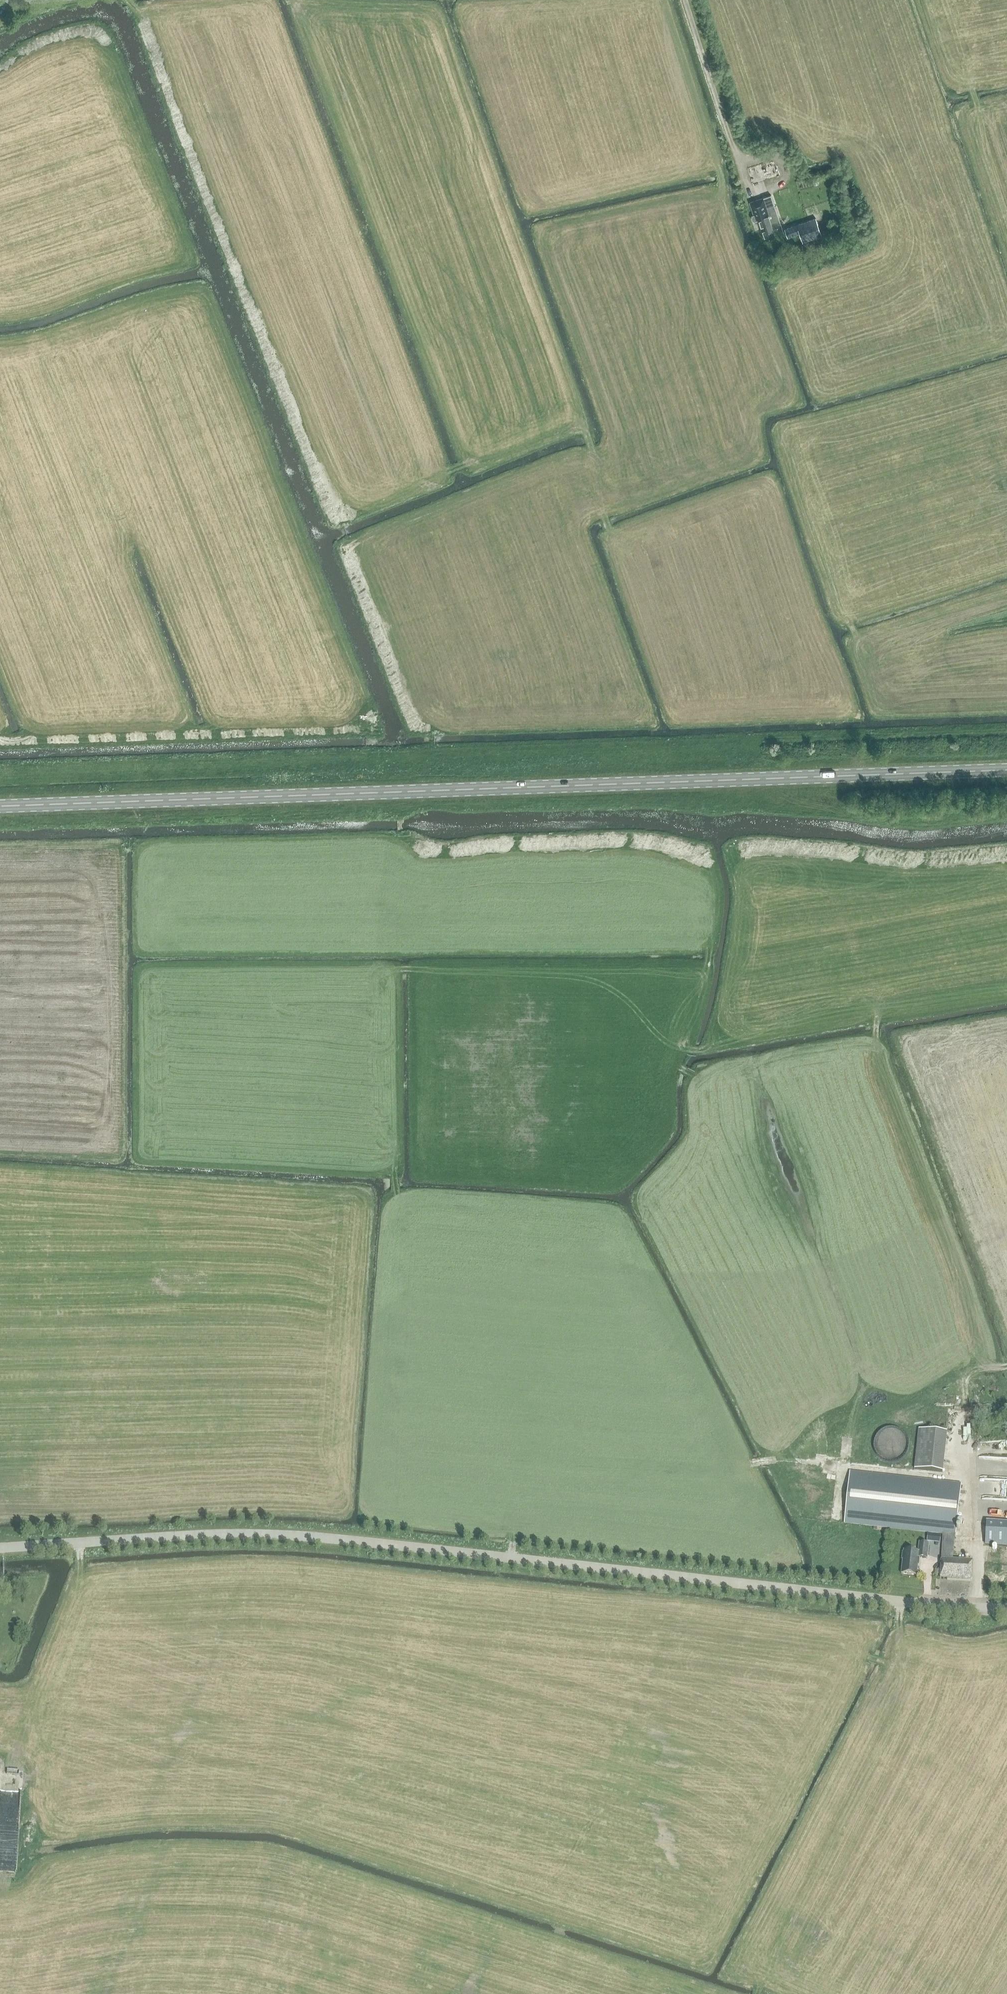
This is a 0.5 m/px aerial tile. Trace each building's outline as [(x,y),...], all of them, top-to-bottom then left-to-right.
[(750,202),(754,216),(752,216),(752,217),(752,218),(753,220),(754,221),(754,222),(758,220),(764,240),(775,236),(774,234),(783,231),(771,195),(750,202)] [(799,233),(802,242),(821,235),(815,218),(784,229),(787,237),(799,233)] [(877,1453),(905,1457),(907,1436),(902,1436),(902,1430),(880,1428),(877,1453)] [(946,1432),(918,1429),(914,1469),(942,1472),(946,1432)] [(980,1457),(980,1477),(1006,1478),(1006,1458),(980,1457)] [(850,1472),(844,1522),(844,1523),(942,1533),(940,1579),(947,1579),(947,1580),(971,1581),(972,1561),(952,1560),(960,1484),(850,1472)] [(986,1522),(985,1544),(1006,1546),(1006,1523),(986,1522)] [(901,1574),(916,1575),(918,1558),(927,1559),(928,1544),(919,1543),(918,1552),(904,1550),(903,1552),(902,1552),(902,1559),(903,1559),(901,1574)]
